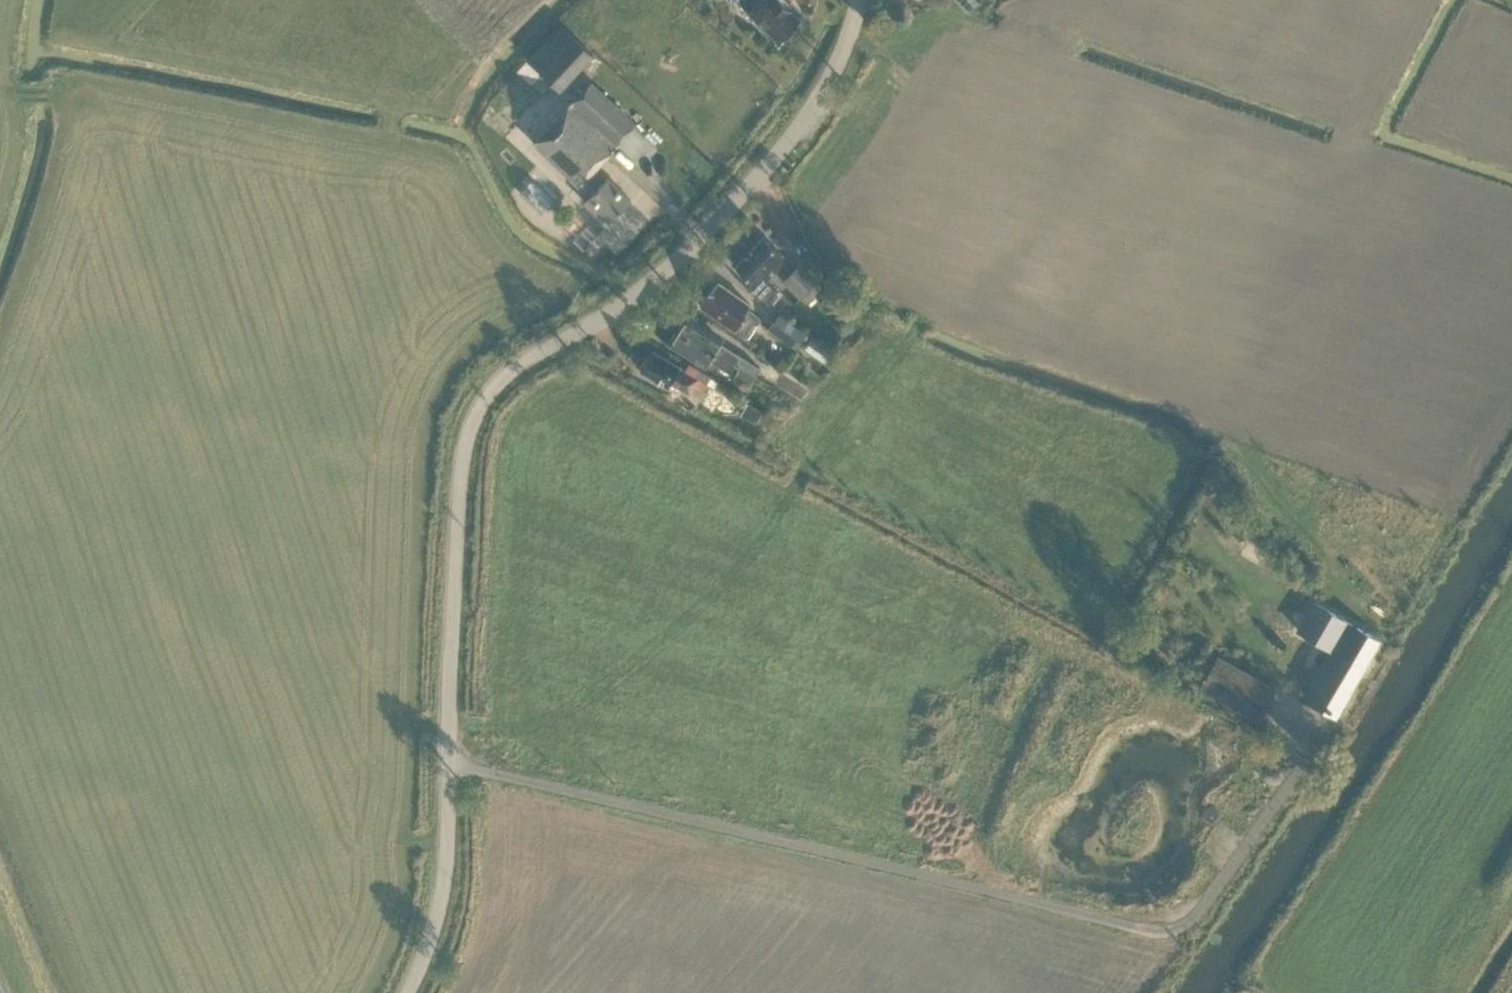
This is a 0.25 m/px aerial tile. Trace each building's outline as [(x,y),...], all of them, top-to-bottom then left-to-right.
[(780,40),(801,18),(782,0),(738,0),(780,40)] [(969,11),(980,0),(958,0),(969,11)] [(528,58),(561,89),(594,53),(560,23),(528,58)] [(607,175),(606,177),(595,167),(617,143),(636,123),(592,81),(572,101),(534,142),(579,184),(590,194),(585,200),(597,212),(601,208),(612,218),(631,198),(607,175)] [(555,200),(533,179),(520,192),(542,213),(555,200)] [(763,235),(736,265),(756,283),(752,286),(768,301),(777,291),(765,281),(784,260),(780,257),(783,254),(763,235)] [(822,285),(799,263),(783,280),(805,302),(822,285)] [(736,329),(748,338),(762,318),(747,308),(750,303),(720,281),(713,291),(711,290),(701,304),(736,329)] [(768,327),(796,347),(806,332),(779,312),(768,327)] [(755,375),(760,367),(720,342),(722,339),(704,327),(706,325),(689,315),(680,329),(736,363),(740,366),(755,375)] [(731,372),(736,363),(680,329),(671,344),(688,354),(690,351),(708,362),(710,359),(731,372)] [(689,360),(685,368),(678,364),(679,363),(653,349),(642,369),(669,384),(671,380),(690,391),(695,382),(705,387),(713,373),(689,360)] [(749,385),(755,375),(740,366),(734,376),(749,385)] [(763,410),(748,401),(741,413),(756,422),(763,410)] [(1310,601),(1292,632),(1331,654),(1329,659),(1328,659),(1318,676),(1312,673),(1298,698),(1333,719),(1348,694),(1343,691),(1357,668),(1361,671),(1379,641),(1310,601)] [(1203,648),(1185,681),(1224,703),(1242,670),(1203,648)]
